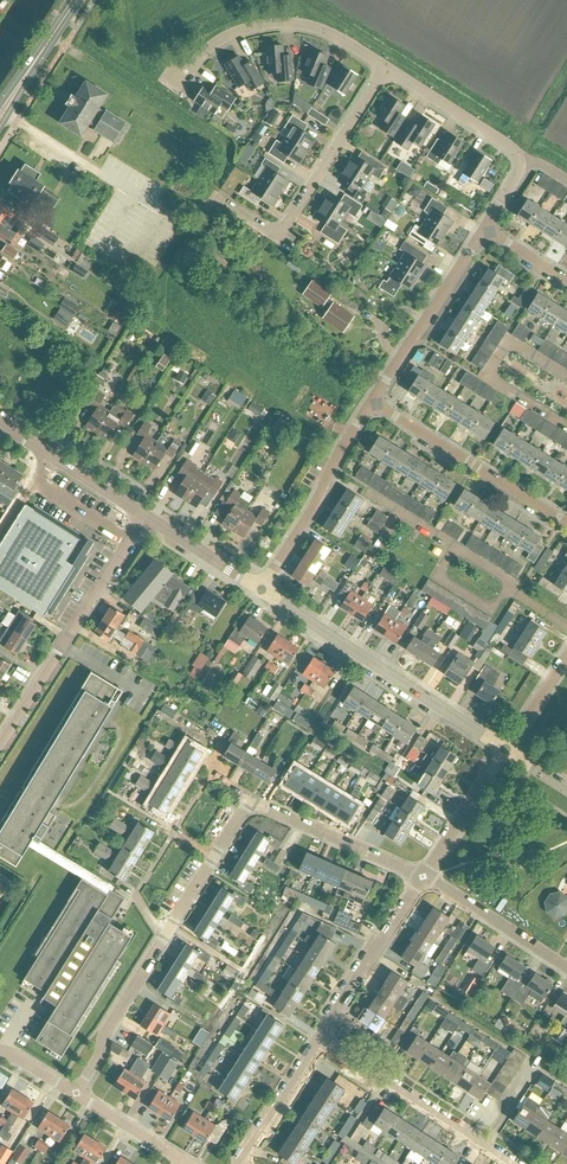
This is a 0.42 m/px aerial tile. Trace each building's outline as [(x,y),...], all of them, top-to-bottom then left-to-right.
[(284,57),(283,45),(266,47),(267,57),(266,57),(267,64),(268,64),(269,73),(278,73),(279,82),(293,81),(291,56),(284,57)] [(311,75),(308,84),(321,89),(330,68),(323,65),(327,56),(312,50),(303,72),(311,75)] [(250,61),(244,65),(239,56),(225,64),(239,87),(247,83),(252,90),(264,83),(250,61)] [(349,90),(353,84),(352,83),(357,75),(343,66),(330,86),(344,95),(348,89),(349,90)] [(107,94),(86,80),(76,97),(72,95),(67,104),(70,106),(60,122),(82,136),(91,121),(97,125),(94,129),(114,141),(126,122),(107,109),(104,113),(98,109),(103,102),(102,102),(107,94)] [(203,87),(195,101),(201,105),(209,110),(215,114),(222,118),(227,110),(228,111),(235,99),(220,89),(215,86),(211,92),(203,87)] [(404,105),(391,96),(386,104),(384,103),(380,110),(382,110),(378,117),(386,122),(381,129),(393,137),(405,118),(399,114),(404,105)] [(242,111),(246,107),(240,101),(236,105),(242,111)] [(325,126),(329,119),(311,108),(307,114),(325,126)] [(270,115),(265,122),(272,126),(276,119),(270,115)] [(286,138),(306,151),(310,145),(312,146),(316,139),(303,132),(308,125),(293,115),(284,128),(290,131),(286,138)] [(412,142),(420,147),(435,125),(421,116),(415,125),(409,121),(395,142),(407,150),(412,142)] [(228,123),(225,128),(233,133),(236,128),(228,123)] [(258,144),(263,136),(256,132),(252,140),(258,144)] [(449,164),(463,143),(449,134),(441,147),(435,143),(426,157),(438,164),(442,159),(449,164)] [(303,157),(306,151),(286,138),(282,144),(276,140),(268,153),(284,163),(288,156),(300,164),(304,157),(303,157)] [(248,145),(244,152),(250,156),(254,149),(248,145)] [(347,168),(367,181),(371,175),(378,179),(386,167),(362,152),(358,158),(353,155),(349,161),(351,162),(347,168)] [(486,169),(491,160),(477,152),(469,165),(462,161),(452,178),(464,185),(469,177),(477,182),(482,175),(483,176),(487,169),(486,169)] [(259,180),(280,193),(283,187),(285,188),(289,182),(277,174),(281,168),(265,158),(261,164),(267,168),(259,180)] [(400,167),(414,175),(419,166),(405,158),(400,167)] [(13,183),(7,191),(21,199),(26,191),(36,198),(37,197),(54,208),(60,198),(43,187),(36,183),(42,174),(38,172),(25,164),(24,165),(20,172),(19,171),(12,183),(13,183)] [(363,188),(367,181),(347,168),(343,174),(342,173),(338,179),(350,187),(346,193),(361,202),(368,192),(363,188)] [(549,193),(555,181),(551,178),(544,190),(549,193)] [(276,199),(280,193),(259,180),(252,192),(244,187),(239,194),(257,205),(261,198),(273,206),(277,199),(276,199)] [(549,193),(560,200),(566,189),(555,181),(549,193)] [(433,185),(430,190),(436,194),(439,189),(433,185)] [(323,206),(343,219),(347,213),(355,218),(362,206),(345,195),(341,200),(329,193),(325,199),(326,200),(323,206)] [(394,210),(401,198),(393,193),(386,205),(394,210)] [(425,221),(446,234),(454,222),(443,215),(447,208),(432,198),(424,211),(429,215),(425,221)] [(529,224),(539,208),(526,200),(516,216),(529,224)] [(19,235),(25,226),(12,218),(14,214),(0,205),(0,223),(6,227),(19,235)] [(339,225),(343,219),(323,206),(319,212),(317,211),(313,217),(326,225),(321,233),(338,244),(347,230),(339,225)] [(542,232),(552,216),(539,208),(529,224),(542,232)] [(388,219),(392,213),(387,209),(382,215),(388,219)] [(552,216),(542,232),(554,240),(564,224),(552,216)] [(381,217),(376,224),(380,226),(385,220),(381,217)] [(438,246),(446,234),(425,221),(421,228),(415,225),(409,235),(424,245),(428,239),(435,244),(438,246)] [(0,223),(0,237),(1,235),(14,244),(19,235),(6,227),(0,223)] [(566,248),(566,225),(564,224),(554,240),(566,248)] [(54,246),(58,238),(41,228),(37,236),(54,246)] [(40,253),(45,245),(32,238),(28,246),(40,253)] [(426,266),(415,259),(420,251),(405,241),(400,249),(405,253),(398,265),(418,278),(426,266)] [(20,262),(23,257),(6,245),(2,251),(20,262)] [(84,279),(88,272),(76,264),(71,271),(84,279)] [(328,275),(335,270),(331,265),(324,270),(328,275)] [(410,290),(418,278),(398,265),(390,277),(387,282),(384,280),(379,287),(394,297),(401,284),(410,290)] [(480,281),(496,291),(503,279),(509,283),(514,276),(498,265),(493,272),(488,269),(480,281)] [(472,294),(488,304),(496,291),(480,281),(472,294)] [(334,304),(327,299),(330,294),(312,282),(304,294),(329,311),(324,318),(343,331),(352,317),(334,304)] [(540,317),(550,301),(537,293),(527,309),(540,317)] [(479,316),(488,304),(472,294),(464,306),(479,316)] [(525,303),(518,299),(514,296),(510,301),(522,308),(525,303)] [(75,318),(80,310),(65,299),(59,307),(75,318)] [(553,325),(563,309),(550,301),(540,317),(553,325)] [(509,319),(516,308),(510,305),(504,315),(509,319)] [(471,329),(479,316),(464,306),(455,319),(471,329)] [(61,309),(54,319),(68,328),(75,319),(61,309)] [(566,330),(566,312),(563,309),(553,325),(565,333),(566,330)] [(463,342),(471,329),(455,319),(447,331),(463,342)] [(498,322),(495,326),(505,333),(508,329),(498,322)] [(523,342),(530,331),(518,324),(512,335),(523,342)] [(118,325),(113,332),(118,335),(122,327),(118,325)] [(495,326),(487,339),(497,346),(505,333),(495,326)] [(455,354),(463,342),(447,331),(439,344),(455,354)] [(132,342),(136,336),(131,332),(127,339),(132,342)] [(540,346),(544,341),(533,334),(530,340),(540,346)] [(487,339),(479,352),(489,358),(497,346),(487,339)] [(550,358),(556,348),(544,341),(540,346),(538,351),(550,358)] [(566,359),(566,355),(556,348),(550,358),(563,366),(566,359)] [(489,358),(479,352),(472,364),(482,370),(489,358)] [(431,366),(437,369),(444,357),(439,354),(431,366)] [(164,355),(158,364),(165,368),(170,360),(164,355)] [(80,369),(86,360),(81,357),(75,366),(80,369)] [(440,371),(445,374),(452,363),(447,360),(440,371)] [(421,399),(431,383),(418,375),(421,371),(414,366),(404,383),(411,387),(408,391),(421,399)] [(183,383),(186,375),(180,372),(176,380),(183,383)] [(459,384),(464,387),(471,375),(466,372),(459,384)] [(464,387),(476,395),(483,383),(471,375),(464,387)] [(433,407),(443,391),(431,383),(421,399),(433,407)] [(489,403),(490,400),(494,394),(496,391),(483,383),(476,395),(489,403)] [(96,433),(110,412),(99,405),(105,396),(94,389),(85,402),(96,409),(85,426),(96,433)] [(235,391),(230,398),(242,405),(246,398),(235,391)] [(443,391),(433,407),(446,415),(456,399),(443,391)] [(210,405),(215,397),(207,392),(202,400),(210,405)] [(494,394),(490,400),(500,406),(504,400),(494,394)] [(459,423),(469,407),(456,399),(446,415),(459,423)] [(523,425),(531,412),(515,402),(508,412),(520,420),(518,422),(523,425)] [(263,411),(252,403),(247,410),(259,418),(263,411)] [(115,404),(110,412),(96,433),(108,440),(118,423),(125,428),(133,414),(127,410),(126,411),(115,404)] [(469,407),(459,423),(471,431),(482,415),(469,407)] [(531,412),(523,425),(536,433),(544,420),(531,412)] [(482,415),(471,431),(485,439),(495,423),(482,415)] [(544,420),(536,433),(549,441),(556,428),(544,420)] [(144,463),(157,442),(146,435),(151,426),(145,422),(136,435),(143,439),(133,456),(144,463)] [(506,452),(516,436),(503,428),(493,444),(506,452)] [(549,441),(561,449),(566,440),(566,435),(556,428),(549,441)] [(382,460),(392,444),(378,435),(368,451),(382,460)] [(161,436),(157,442),(144,463),(154,470),(165,453),(172,458),(180,444),(173,440),(172,443),(161,436)] [(519,460),(529,444),(516,436),(506,452),(519,460)] [(192,440),(185,450),(192,455),(199,444),(192,440)] [(394,468),(404,452),(392,444),(382,460),(394,468)] [(529,444),(519,460),(531,468),(542,452),(529,444)] [(407,476),(417,460),(404,452),(394,468),(407,476)] [(544,476),(554,460),(542,452),(531,468),(544,476)] [(199,480),(204,472),(193,465),(194,464),(187,460),(178,473),(185,477),(175,494),(185,501),(199,480)] [(417,460),(407,476),(420,484),(430,468),(417,460)] [(557,484),(566,468),(554,460),(544,476),(557,484)] [(10,468),(0,461),(0,472),(5,475),(10,468)] [(352,473),(354,468),(347,463),(344,468),(352,473)] [(366,484),(373,473),(362,467),(356,478),(366,484)] [(4,495),(12,501),(19,491),(14,488),(22,475),(10,468),(5,475),(0,472),(0,493),(4,495)] [(432,492),(442,475),(430,468),(420,484),(432,492)] [(557,484),(566,491),(566,468),(557,484)] [(199,480),(185,501),(197,508),(207,491),(214,496),(222,483),(216,478),(215,479),(204,472),(199,480)] [(373,473),(366,484),(379,492),(386,481),(373,473)] [(442,475),(432,492),(445,499),(455,483),(442,475)] [(392,500),(399,489),(386,481),(379,492),(392,500)] [(246,510),(250,504),(239,497),(241,494),(233,490),(232,492),(226,488),(219,499),(223,501),(215,514),(224,520),(222,524),(232,531),(246,510)] [(405,508),(412,497),(399,489),(392,500),(405,508)] [(467,513),(477,497),(464,489),(454,505),(467,513)] [(339,502),(355,512),(363,500),(347,490),(339,502)] [(418,516),(424,505),(412,497),(405,508),(418,516)] [(479,521),(489,505),(477,497),(467,513),(479,521)] [(347,525),(355,512),(339,502),(331,515),(347,525)] [(43,616),(83,554),(84,555),(90,545),(25,503),(0,542),(0,588),(43,616)] [(246,510),(232,531),(243,538),(254,521),(261,526),(269,513),(262,508),(257,517),(246,510),(250,504),(246,510)] [(424,505),(418,516),(429,523),(436,512),(424,505)] [(492,529),(502,513),(489,505),(479,521),(492,529)] [(370,522),(381,528),(388,517),(377,510),(370,522)] [(502,513),(492,529),(505,537),(515,521),(502,513)] [(339,538),(347,525),(331,515),(323,528),(339,538)] [(441,530),(451,537),(458,526),(448,520),(441,530)] [(518,545),(528,529),(515,521),(505,537),(518,545)] [(378,534),(381,528),(370,522),(366,527),(378,534)] [(458,526),(451,537),(457,540),(463,530),(458,526)] [(528,529),(518,545),(530,553),(527,558),(534,563),(545,547),(537,542),(541,537),(528,529)] [(358,540),(369,547),(372,541),(361,535),(358,540)] [(478,554),(485,543),(472,536),(466,546),(478,554)] [(307,552),(322,562),(326,556),(343,567),(348,560),(315,539),(307,552)] [(485,543),(478,554),(491,561),(497,551),(485,543)] [(541,558),(546,562),(553,552),(547,548),(541,558)] [(504,569),(510,559),(497,551),(491,561),(504,569)] [(321,583),(327,588),(332,580),(325,576),(327,574),(318,568),(322,562),(307,552),(300,564),(323,579),(321,583)] [(353,556),(346,566),(353,571),(360,560),(353,556)] [(534,568),(540,572),(546,562),(541,558),(534,568)] [(510,559),(504,569),(516,577),(523,567),(510,559)] [(172,611),(188,587),(172,576),(173,575),(155,560),(130,590),(126,588),(123,592),(125,595),(123,597),(141,612),(153,598),(172,611)] [(320,584),(321,583),(323,579),(300,564),(292,576),(307,586),(311,579),(320,584)] [(384,568),(380,575),(385,579),(390,571),(384,568)] [(562,572),(554,584),(542,576),(537,584),(559,597),(563,591),(566,593),(566,575),(562,572)] [(332,580),(327,588),(334,592),(338,584),(332,580)] [(351,614),(362,598),(353,592),(357,586),(347,580),(338,595),(345,600),(340,607),(351,614)] [(428,595),(435,584),(429,580),(422,591),(428,595)] [(366,592),(369,586),(365,582),(361,588),(366,592)] [(190,584),(188,587),(184,593),(192,598),(198,589),(190,584)] [(434,599),(441,588),(435,584),(428,595),(434,599)] [(441,588),(434,599),(441,603),(448,592),(441,588)] [(225,601),(207,590),(201,599),(195,595),(180,619),(189,624),(196,612),(200,614),(204,609),(215,617),(225,601)] [(0,597),(0,601),(10,607),(15,599),(3,591),(0,597)] [(370,596),(365,592),(362,598),(351,614),(362,621),(372,605),(367,601),(370,596)] [(447,607),(454,596),(448,592),(441,603),(447,607)] [(454,596),(447,607),(453,611),(460,600),(454,596)] [(432,598),(428,605),(436,609),(439,603),(432,598)] [(460,615),(466,604),(460,600),(453,611),(460,615)] [(400,615),(404,608),(398,604),(394,611),(400,615)] [(466,619),(473,608),(466,604),(460,615),(466,619)] [(111,606),(103,619),(116,628),(119,630),(127,617),(111,606)] [(404,608),(400,615),(405,618),(409,611),(404,608)] [(473,608),(466,619),(472,623),(479,612),(473,608)] [(15,617),(9,626),(19,633),(18,634),(22,636),(22,637),(26,640),(36,625),(31,621),(33,619),(19,610),(15,617)] [(420,629),(429,615),(423,611),(414,625),(420,629)] [(501,622),(507,625),(514,615),(508,611),(501,622)] [(479,627),(485,616),(479,612),(472,623),(479,627)] [(386,636),(396,620),(385,613),(375,629),(386,636)] [(456,613),(453,618),(460,622),(463,617),(456,613)] [(142,625),(160,632),(163,623),(146,616),(142,625)] [(485,616),(479,627),(485,630),(492,620),(485,616)] [(257,644),(267,628),(249,617),(241,629),(236,626),(223,646),(235,654),(246,637),(257,644)] [(120,644),(135,654),(144,640),(137,636),(132,643),(124,638),(126,635),(119,630),(116,628),(103,619),(94,633),(110,643),(114,637),(121,642),(120,644)] [(396,620),(386,636),(396,643),(407,627),(396,620)] [(469,622),(466,627),(474,633),(478,628),(469,622)] [(500,636),(507,625),(501,622),(495,632),(500,636)] [(522,634),(538,645),(546,632),(530,622),(522,634)] [(9,626),(0,640),(0,644),(16,655),(26,640),(22,637),(22,636),(18,634),(19,633),(9,626)] [(406,649),(419,658),(427,645),(435,633),(427,628),(422,636),(424,637),(421,642),(414,637),(406,649)] [(451,648),(460,635),(453,630),(444,644),(451,648)] [(126,635),(124,638),(132,643),(137,636),(129,631),(126,635)] [(427,645),(419,658),(432,666),(440,653),(433,649),(437,643),(438,644),(442,638),(435,633),(427,645)] [(530,657),(538,645),(522,634),(514,647),(530,657)] [(277,658),(288,642),(277,635),(266,651),(277,658)] [(483,663),(492,649),(477,639),(472,647),(480,652),(476,658),(483,663)] [(288,642),(277,658),(288,665),(299,649),(288,642)] [(202,649),(192,673),(201,676),(211,653),(202,649)] [(1,680),(11,664),(0,658),(2,655),(0,653),(0,679),(1,680)] [(460,684),(474,663),(458,653),(445,674),(453,679),(451,681),(452,683),(456,686),(458,685),(459,683),(460,684)] [(243,675),(249,679),(261,661),(254,657),(243,675)] [(313,682),(324,665),(313,658),(303,675),(313,682)] [(269,671),(274,664),(268,660),(264,667),(269,671)] [(274,664),(269,671),(275,674),(279,667),(274,664)] [(492,704),(500,691),(492,686),(500,673),(486,664),(476,681),(483,685),(477,695),(492,704)] [(324,665),(313,682),(324,688),(335,672),(324,665)] [(235,670),(227,682),(234,687),(242,675),(235,670)] [(56,815),(50,811),(123,692),(89,672),(0,818),(0,855),(13,862),(19,853),(23,856),(31,843),(36,847),(56,815)] [(274,701),(283,687),(275,682),(272,687),(267,684),(261,693),(274,701)] [(305,694),(309,687),(304,684),(300,690),(305,694)] [(309,687),(305,694),(310,697),(315,690),(309,687)] [(355,711),(366,695),(353,687),(343,703),(355,711)] [(366,695),(355,711),(368,719),(378,703),(366,695)] [(167,702),(163,711),(178,716),(181,707),(167,702)] [(380,727),(391,711),(378,703),(368,719),(374,723),(371,729),(376,733),(380,727)] [(261,704),(257,711),(265,717),(270,710),(261,704)] [(285,705),(280,712),(285,716),(290,708),(285,705)] [(393,736),(404,719),(391,711),(380,727),(393,736)] [(342,732),(345,727),(335,719),(331,725),(342,732)] [(404,719),(393,736),(406,744),(416,728),(404,719)] [(354,740),(358,735),(348,728),(344,733),(354,740)] [(238,765),(245,752),(234,746),(238,739),(241,735),(234,731),(226,744),(229,746),(223,756),(238,765)] [(253,774),(260,762),(252,757),(263,738),(257,734),(245,752),(238,765),(253,774)] [(358,735),(354,740),(365,747),(368,741),(358,735)] [(419,749),(425,739),(419,735),(412,745),(419,749)] [(320,750),(324,743),(315,737),(310,744),(320,750)] [(165,746),(179,755),(195,765),(203,752),(187,742),(182,750),(177,746),(178,744),(169,739),(165,746)] [(379,756),(382,751),(373,744),(369,750),(379,756)] [(332,758),(337,751),(327,745),(322,752),(332,758)] [(442,746),(433,758),(433,759),(449,770),(458,756),(442,746)] [(413,761),(419,752),(411,748),(405,757),(413,761)] [(195,765),(179,755),(175,762),(155,750),(152,755),(188,777),(195,765)] [(382,751),(379,756),(389,763),(392,757),(382,751)] [(346,767),(351,760),(341,753),(336,760),(346,767)] [(430,764),(425,771),(441,782),(449,770),(433,759),(433,758),(427,754),(423,760),(430,764)] [(164,779),(180,789),(188,777),(152,755),(150,760),(169,772),(164,779)] [(260,762),(253,774),(268,783),(275,773),(277,774),(285,762),(278,758),(275,762),(276,762),(272,769),(260,762)] [(359,774),(364,768),(353,761),(349,768),(359,774)] [(398,769),(389,763),(384,771),(394,777),(399,769),(398,769)] [(441,782),(425,771),(414,764),(410,770),(421,777),(417,784),(433,794),(441,782)] [(298,792),(308,776),(311,770),(306,767),(303,773),(296,768),(286,785),(298,792)] [(375,784),(380,778),(369,771),(365,778),(375,784)] [(141,776),(138,780),(151,788),(154,784),(141,776)] [(311,800),(321,783),(308,776),(298,792),(311,800)] [(180,789),(164,779),(156,792),(172,802),(180,789)] [(138,780),(135,784),(148,793),(151,788),(138,780)] [(321,783),(311,800),(323,807),(333,791),(321,783)] [(387,800),(393,790),(387,785),(380,795),(387,800)] [(335,815),(345,798),(333,791),(323,807),(335,815)] [(165,814),(172,802),(156,792),(149,804),(165,814)] [(401,808),(417,819),(425,806),(409,796),(401,808)] [(345,798),(335,815),(348,822),(358,806),(345,798)] [(372,808),(378,812),(385,802),(379,798),(372,808)] [(358,823),(366,810),(358,806),(350,819),(358,823)] [(372,822),(378,812),(372,808),(366,818),(372,822)] [(409,832),(417,819),(401,808),(392,821),(409,832)] [(111,822),(146,844),(154,832),(138,822),(133,829),(114,818),(111,822)] [(400,845),(409,832),(392,821),(384,834),(400,845)] [(139,856),(146,844),(111,822),(108,827),(127,839),(123,847),(139,856)] [(248,846),(260,854),(267,843),(273,847),(277,850),(282,843),(270,835),(268,838),(258,831),(248,846)] [(98,840),(95,846),(109,855),(113,850),(113,849),(98,840)] [(123,881),(131,869),(115,859),(109,855),(95,846),(92,850),(113,863),(107,871),(123,881)] [(250,869),(256,860),(260,854),(248,846),(238,862),(250,869)] [(79,867),(83,858),(57,847),(53,856),(79,867)] [(115,859),(131,869),(139,856),(123,847),(115,859)] [(312,875),(320,858),(307,852),(299,869),(312,875)] [(276,872),(279,866),(266,858),(263,864),(276,872)] [(325,881),(333,864),(320,858),(312,875),(325,881)] [(243,880),(250,869),(238,862),(229,877),(239,884),(238,886),(249,894),(254,887),(249,884),(243,880)] [(333,864),(325,881),(338,887),(345,870),(333,864)] [(351,893),(359,876),(345,870),(338,887),(347,891),(344,897),(349,899),(351,893)] [(0,897),(10,881),(0,874),(0,897)] [(351,893),(349,899),(343,911),(339,909),(336,917),(334,922),(347,928),(353,915),(348,913),(354,901),(362,905),(373,882),(359,876),(351,893)] [(124,927),(122,931),(109,923),(124,899),(109,890),(107,894),(81,878),(67,901),(70,903),(23,979),(45,993),(42,998),(47,1001),(51,996),(59,1001),(35,1040),(61,1057),(110,978),(107,976),(133,933),(124,927)] [(375,884),(373,889),(380,892),(382,887),(375,884)] [(304,894),(288,887),(285,893),(301,901),(304,894)] [(212,903),(224,910),(231,900),(237,904),(241,907),(246,900),(234,892),(232,894),(222,888),(212,903)] [(560,892),(550,894),(544,903),(547,912),(555,917),(564,915),(566,912),(566,897),(560,892)] [(314,906),(317,900),(304,894),(301,901),(314,906)] [(314,906),(324,910),(326,904),(317,900),(314,906)] [(215,925),(224,910),(212,903),(203,918),(215,925)] [(326,904),(324,910),(330,913),(332,906),(326,904)] [(433,907),(425,919),(441,930),(447,934),(450,930),(444,926),(449,918),(433,907)] [(240,928),(244,922),(231,914),(227,920),(240,928)] [(208,937),(215,925),(203,918),(193,933),(204,940),(202,943),(213,950),(218,943),(214,940),(213,941),(208,937)] [(290,931),(296,935),(304,922),(298,918),(290,931)] [(425,919),(417,932),(434,942),(441,930),(425,919)] [(312,946),(328,956),(336,944),(330,940),(334,934),(320,925),(316,932),(320,934),(316,940),(308,935),(305,941),(312,946)] [(456,928),(451,935),(459,940),(463,933),(456,928)] [(282,944),(288,947),(296,935),(290,931),(282,944)] [(425,955),(434,942),(417,932),(409,944),(425,955)] [(479,960),(477,963),(473,969),(483,976),(495,958),(489,955),(494,947),(477,935),(466,952),(479,960)] [(443,948),(449,952),(457,940),(450,936),(443,948)] [(176,960),(189,968),(196,957),(202,961),(206,963),(210,956),(198,948),(196,951),(186,944),(176,960)] [(274,956),(280,960),(288,947),(282,944),(274,956)] [(420,963),(425,955),(409,944),(401,957),(415,967),(413,971),(423,977),(429,968),(420,963)] [(320,968),(328,956),(312,946),(304,958),(320,968)] [(441,965),(449,952),(443,948),(434,961),(441,965)] [(241,954),(238,957),(244,961),(248,955),(244,953),(241,954)] [(512,998),(524,978),(519,975),(525,967),(507,955),(499,968),(512,976),(501,992),(512,998)] [(266,968),(272,972),(280,960),(274,956),(266,968)] [(312,981),(320,968),(304,958),(296,970),(312,981)] [(180,983),(189,968),(176,960),(167,975),(180,983)] [(223,970),(235,978),(239,972),(227,964),(223,970)] [(437,964),(431,972),(439,977),(445,968),(437,964)] [(264,983),(272,972),(266,968),(259,980),(264,983)] [(304,993),(312,981),(296,970),(288,982),(304,993)] [(209,988),(213,982),(195,971),(192,976),(209,988)] [(392,971),(384,984),(400,994),(399,995),(410,1001),(413,997),(402,990),(408,982),(392,971)] [(524,978),(512,998),(523,1005),(533,990),(545,997),(553,985),(552,984),(553,983),(552,981),(548,979),(546,979),(545,980),(536,974),(530,982),(524,978)] [(173,993),(180,983),(167,975),(157,990),(168,996),(166,999),(178,1007),(183,1000),(179,997),(173,993)] [(472,976),(462,991),(471,997),(481,982),(472,976)] [(264,983),(259,980),(255,986),(277,1000),(272,1007),(288,1017),(296,1005),(280,994),(264,983)] [(296,1005),(304,993),(288,982),(280,994),(296,1005)] [(384,984),(376,996),(392,1006),(399,995),(400,994),(384,984)] [(251,989),(247,995),(253,999),(257,993),(251,989)] [(415,1004),(421,1008),(429,996),(423,992),(415,1004)] [(564,992),(553,1009),(565,1017),(561,1023),(566,1028),(566,995),(564,992)] [(384,1019),(392,1006),(376,996),(368,1008),(384,1019)] [(433,1009),(446,1018),(450,1012),(436,1003),(433,1009)] [(153,1004),(146,1015),(163,1026),(164,1025),(170,1014),(153,1004)] [(243,1017),(249,1008),(242,1004),(237,1013),(243,1017)] [(407,1016),(413,1020),(421,1008),(415,1004),(407,1016)] [(376,1032),(384,1019),(368,1008),(359,1021),(376,1032)] [(446,1018),(458,1025),(462,1020),(450,1012),(446,1018)] [(163,1026),(146,1015),(140,1026),(156,1036),(160,1030),(174,1038),(178,1033),(171,1029),(164,1025),(163,1026)] [(259,1027),(275,1038),(283,1025),(267,1015),(259,1027)] [(398,1028),(404,1032),(413,1020),(407,1016),(398,1028)] [(229,1026),(235,1029),(240,1021),(234,1017),(229,1026)] [(458,1025),(470,1033),(474,1028),(462,1020),(458,1025)] [(229,1038),(235,1029),(229,1026),(223,1035),(229,1038)] [(419,1060),(429,1043),(417,1035),(420,1031),(413,1026),(400,1045),(407,1050),(406,1052),(419,1060)] [(266,1051),(275,1038),(259,1027),(250,1040),(266,1051)] [(396,1045),(404,1032),(398,1028),(390,1041),(396,1045)] [(470,1033),(482,1041),(486,1036),(474,1028),(470,1033)] [(137,1035),(131,1046),(145,1055),(152,1044),(137,1035)] [(495,1050),(499,1044),(487,1036),(483,1042),(495,1050)] [(169,1056),(175,1046),(159,1037),(154,1046),(169,1056)] [(119,1038),(114,1046),(124,1052),(129,1045),(119,1038)] [(258,1063),(266,1051),(250,1040),(242,1053),(258,1063)] [(212,1051),(218,1055),(224,1046),(218,1042),(212,1051)] [(430,1068),(441,1051),(429,1043),(419,1060),(430,1068)] [(499,1044),(495,1050),(491,1057),(504,1065),(512,1052),(499,1044)] [(383,1058),(388,1049),(383,1046),(378,1054),(383,1058)] [(510,1055),(522,1063),(526,1057),(514,1049),(510,1055)] [(443,1076),(458,1053),(453,1050),(449,1056),(441,1051),(430,1068),(443,1076)] [(210,1068),(218,1055),(212,1051),(204,1064),(210,1068)] [(159,1076),(170,1058),(161,1053),(151,1071),(159,1076)] [(234,1065),(250,1076),(258,1063),(242,1053),(234,1065)] [(443,1076),(455,1084),(470,1061),(458,1053),(443,1076)] [(518,1069),(522,1063),(510,1055),(506,1062),(518,1069)] [(124,1092),(144,1061),(138,1058),(129,1072),(124,1069),(113,1086),(124,1092)] [(170,1058),(159,1076),(168,1081),(178,1063),(170,1058)] [(144,1061),(124,1092),(135,1099),(146,1082),(140,1079),(149,1065),(144,1061)] [(467,1092),(478,1075),(482,1069),(470,1061),(455,1084),(467,1092)] [(514,1076),(518,1069),(506,1062),(502,1068),(514,1076)] [(205,1075),(210,1068),(204,1064),(199,1072),(205,1075)] [(242,1089),(250,1076),(234,1065),(226,1078),(242,1089)] [(498,1074),(510,1082),(514,1076),(502,1068),(498,1074)] [(548,1092),(555,1081),(543,1073),(536,1084),(548,1092)] [(506,1088),(510,1082),(498,1074),(494,1080),(506,1088)] [(490,1086),(492,1084),(478,1075),(467,1092),(481,1101),(486,1093),(490,1086)] [(233,1101),(242,1089),(226,1078),(217,1091),(233,1101)] [(319,1091),(336,1102),(344,1090),(327,1079),(319,1091)] [(502,1094),(506,1088),(494,1080),(492,1084),(490,1086),(502,1094)] [(180,1093),(184,1085),(178,1082),(174,1089),(180,1093)] [(566,1090),(566,1089),(556,1082),(552,1087),(564,1095),(566,1090)] [(498,1101),(502,1094),(490,1086),(486,1093),(498,1101)] [(12,1112),(22,1096),(12,1089),(2,1106),(12,1112)] [(159,1114),(170,1097),(159,1090),(148,1107),(159,1114)] [(311,1104),(328,1115),(336,1102),(319,1091),(311,1104)] [(12,1112),(0,1132),(0,1136),(8,1141),(13,1133),(8,1131),(18,1116),(23,1119),(33,1103),(22,1096),(12,1112)] [(170,1097),(159,1114),(170,1121),(180,1104),(170,1097)] [(204,1107),(210,1111),(214,1104),(208,1100),(204,1107)] [(359,1113),(366,1103),(360,1100),(354,1109),(359,1113)] [(214,1104),(210,1111),(215,1114),(219,1107),(214,1104)] [(320,1128),(328,1115),(311,1104),(303,1116),(320,1128)] [(525,1129),(535,1112),(523,1104),(512,1120),(525,1129)] [(396,1116),(384,1108),(379,1115),(372,1110),(362,1125),(372,1131),(375,1126),(383,1130),(379,1136),(382,1138),(386,1132),(396,1116)] [(48,1135),(58,1119),(47,1112),(37,1128),(48,1135)] [(194,1136),(204,1119),(193,1112),(183,1129),(194,1136)] [(537,1137),(547,1120),(535,1112),(525,1129),(537,1137)] [(344,1125),(350,1129),(356,1119),(350,1115),(344,1125)] [(294,1129),(312,1140),(320,1128),(303,1116),(294,1129)] [(399,1141),(409,1124),(396,1116),(386,1132),(399,1141)] [(58,1119),(48,1135),(58,1142),(69,1125),(58,1119)] [(204,1119),(194,1136),(204,1143),(215,1126),(204,1119)] [(549,1145),(559,1128),(547,1120),(537,1137),(549,1145)] [(411,1149),(422,1132),(409,1124),(399,1141),(411,1149)] [(343,1139),(350,1129),(344,1125),(337,1135),(343,1139)] [(561,1153),(566,1144),(566,1133),(559,1128),(549,1145),(561,1153)] [(304,1153),(312,1140),(294,1129),(286,1141),(304,1153)] [(424,1157),(434,1141),(422,1132),(411,1149),(424,1157)] [(73,1151),(84,1157),(94,1141),(84,1134),(73,1151)] [(39,1149),(43,1142),(38,1139),(34,1145),(39,1149)] [(328,1150),(334,1154),(340,1143),(334,1140),(328,1150)] [(84,1157),(80,1163),(88,1163),(90,1161),(95,1163),(105,1148),(94,1141),(84,1157)] [(304,1153),(286,1141),(278,1154),(294,1163),(296,1163),(304,1153)] [(372,1153),(376,1148),(366,1141),(362,1146),(372,1153)] [(424,1157),(434,1163),(437,1163),(447,1149),(434,1141),(424,1157)] [(43,1142),(39,1149),(45,1152),(49,1145),(43,1142)] [(13,1157),(20,1162),(29,1149),(21,1144),(13,1157)] [(0,1147),(0,1163),(4,1163),(12,1152),(1,1145),(0,1147)] [(385,1161),(388,1156),(378,1149),(375,1155),(385,1161)] [(437,1163),(455,1163),(460,1157),(447,1149),(437,1163)] [(327,1163),(334,1154),(328,1150),(322,1160),(327,1163)] [(368,1159),(358,1152),(354,1158),(364,1163),(365,1163),(368,1159)] [(385,1161),(389,1163),(398,1163),(399,1163),(388,1156),(385,1161)]
